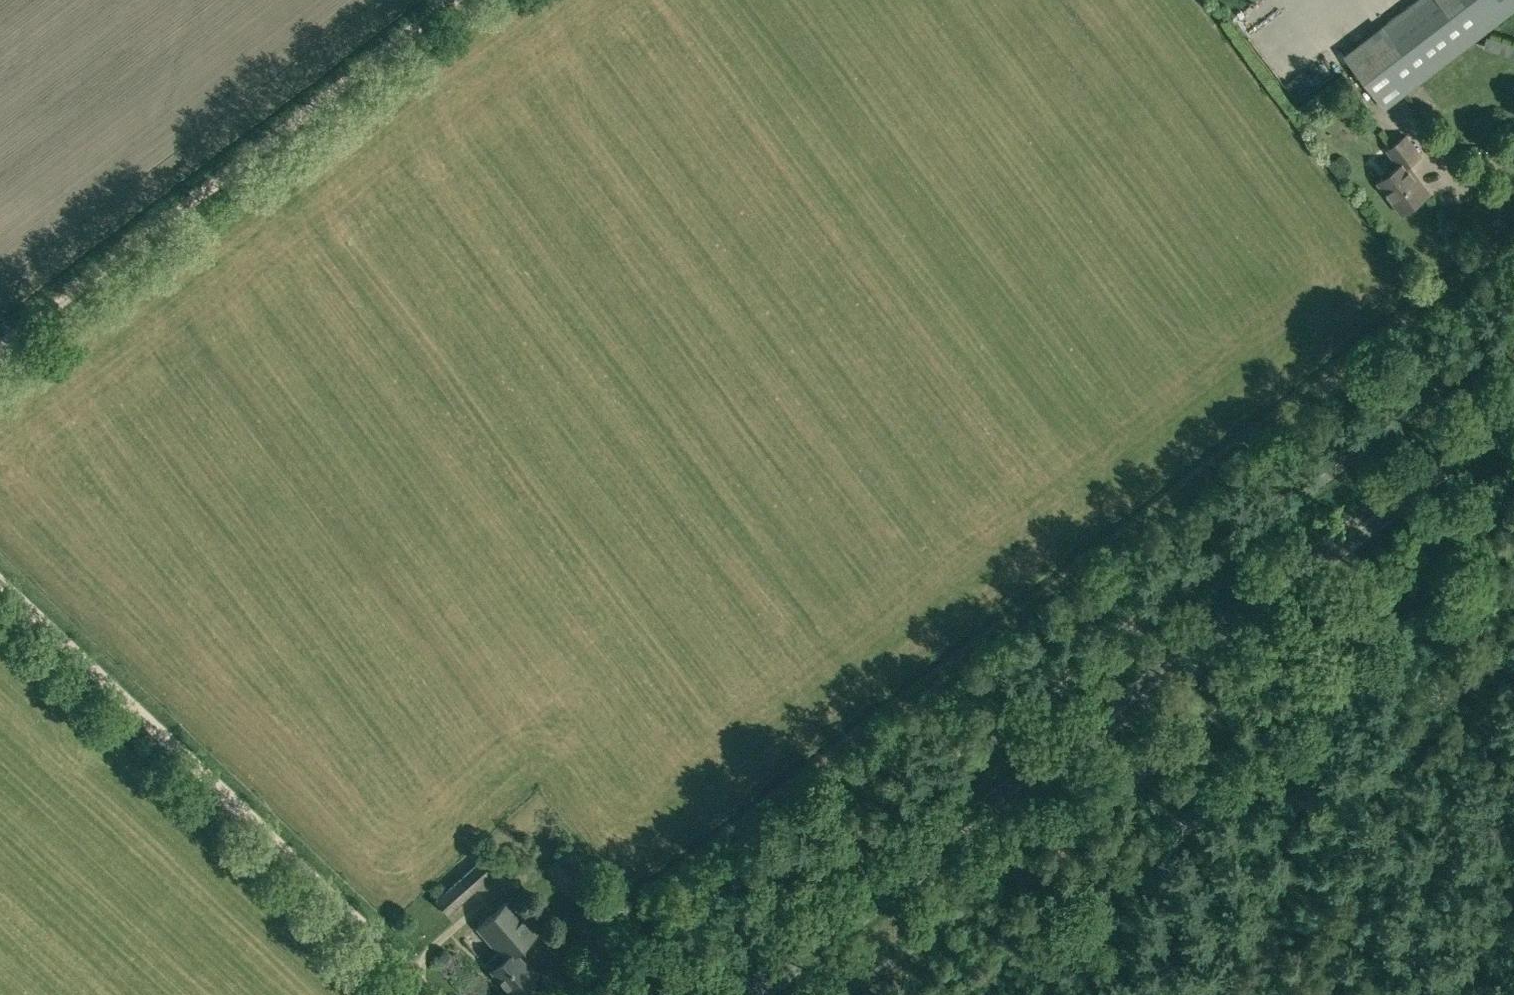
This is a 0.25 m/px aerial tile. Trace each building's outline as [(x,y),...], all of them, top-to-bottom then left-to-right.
[(1345,55),(1386,109),(1513,11),(1513,0),(1416,0),(1345,55)] [(1403,212),(1431,191),(1410,164),(1422,155),(1407,135),(1389,148),(1402,164),(1379,181),(1403,212)] [(571,897),(595,876),(569,846),(544,867),(571,897)] [(448,914),(494,873),(482,859),(435,900),(448,914)] [(495,874),(451,913),(466,930),(495,903),(494,902),(508,889),(495,874)] [(514,992),(534,975),(514,952),(539,930),(511,897),(477,926),(499,952),(489,960),(495,967),(493,968),(514,992)]
